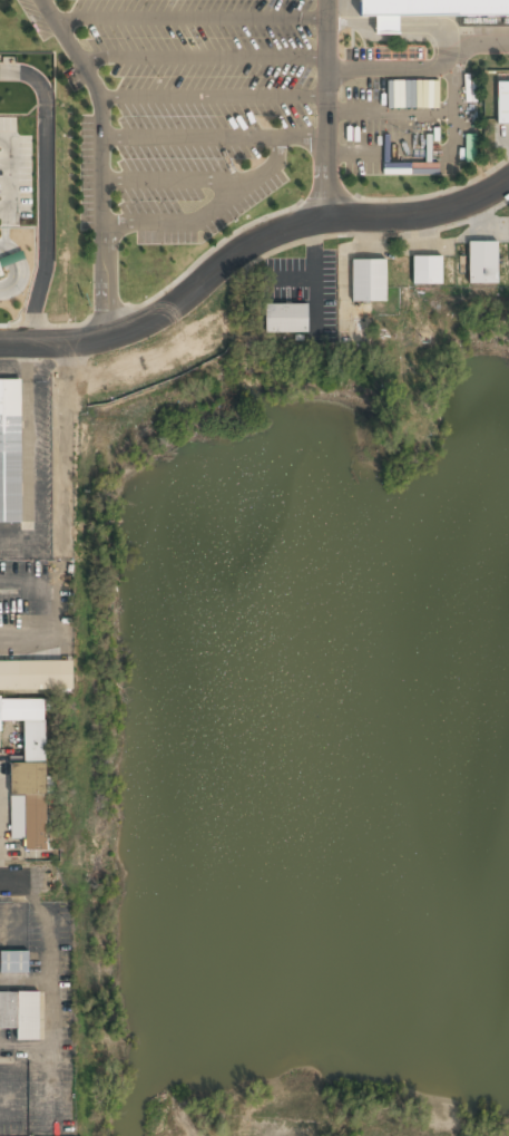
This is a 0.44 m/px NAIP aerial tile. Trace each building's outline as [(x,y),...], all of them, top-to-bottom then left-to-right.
[(353,16),(353,0),(508,0),(508,16),(353,16)] [(423,45),(374,46),(374,60),(423,60),(423,45)] [(508,124),(508,81),(496,81),(496,124),(508,124)] [(496,241),(467,241),(467,284),(496,284),(496,241)] [(440,255),(410,255),(410,284),(440,284),(440,255)] [(384,260),(351,260),(351,302),(384,302),(384,260)] [(262,304),(262,333),(307,333),(307,304),(262,304)] [(21,523),(21,379),(0,379),(0,523),(21,523)] [(71,661),(0,660),(0,690),(71,690),(71,661)] [(47,698),(0,697),(0,721),(22,721),(22,763),(10,763),(9,839),(23,839),(23,851),(45,851),(47,698)] [(0,952),(0,973),(28,973),(28,952),(0,952)] [(16,1028),(16,1040),(39,1040),(39,992),(0,992),(0,1028),(16,1028)]
